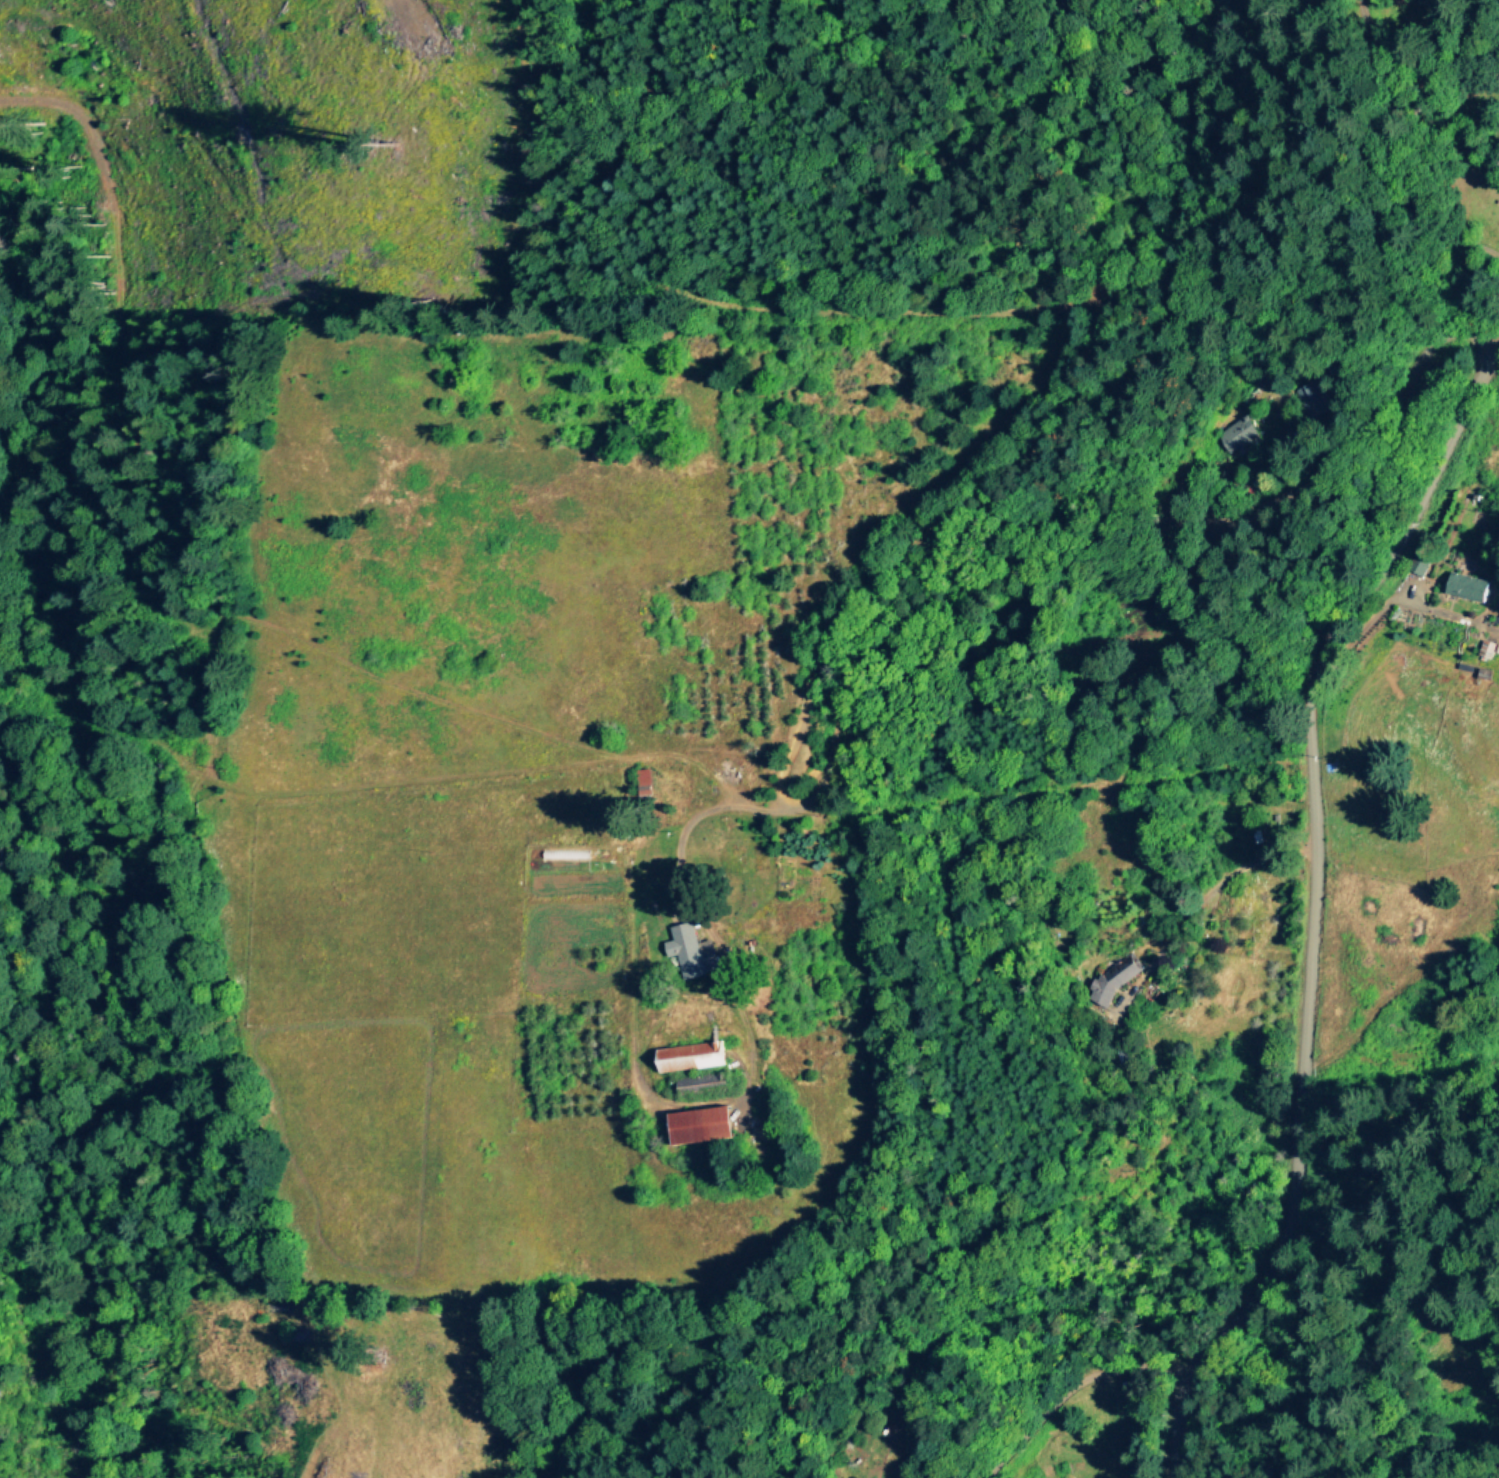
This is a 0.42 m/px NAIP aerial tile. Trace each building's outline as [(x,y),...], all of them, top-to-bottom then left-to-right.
[(1335,407),(1321,378),(1298,389),(1311,418),(1335,407)] [(1258,432),(1245,414),(1216,435),(1231,455),(1252,440),(1251,438),(1258,432)] [(1448,591),(1487,601),(1492,580),(1446,568),(1441,585),(1450,587),(1448,591)] [(1480,653),(1492,656),(1495,641),(1483,639),(1480,653)] [(643,793),(656,792),(654,767),(640,768),(643,793)] [(720,968),(713,937),(698,941),(693,920),(671,925),(674,939),(666,941),(669,956),(679,954),(684,976),(720,968)] [(1087,980),(1095,993),(1094,993),(1098,999),(1145,972),(1134,953),(1087,980)] [(660,1072),(729,1062),(726,1038),(657,1048),(660,1072)]
